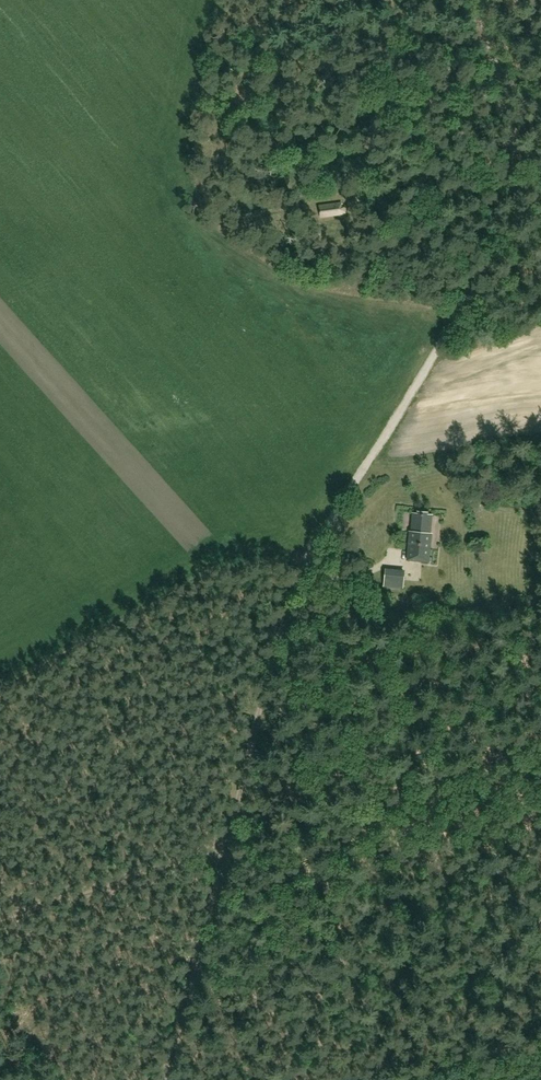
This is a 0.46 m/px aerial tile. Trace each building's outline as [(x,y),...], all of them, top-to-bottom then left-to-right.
[(346,206),(341,206),(341,202),(320,204),(318,205),(319,219),(343,215),(343,214),(347,213),(346,206)] [(432,562),(433,550),(429,550),(431,534),(430,534),(432,516),(428,515),(428,512),(416,510),(416,514),(412,514),(410,541),(408,540),(406,560),(428,562),(428,561),(432,562)] [(383,588),(390,588),(403,589),(404,570),(385,569),(383,588)]
